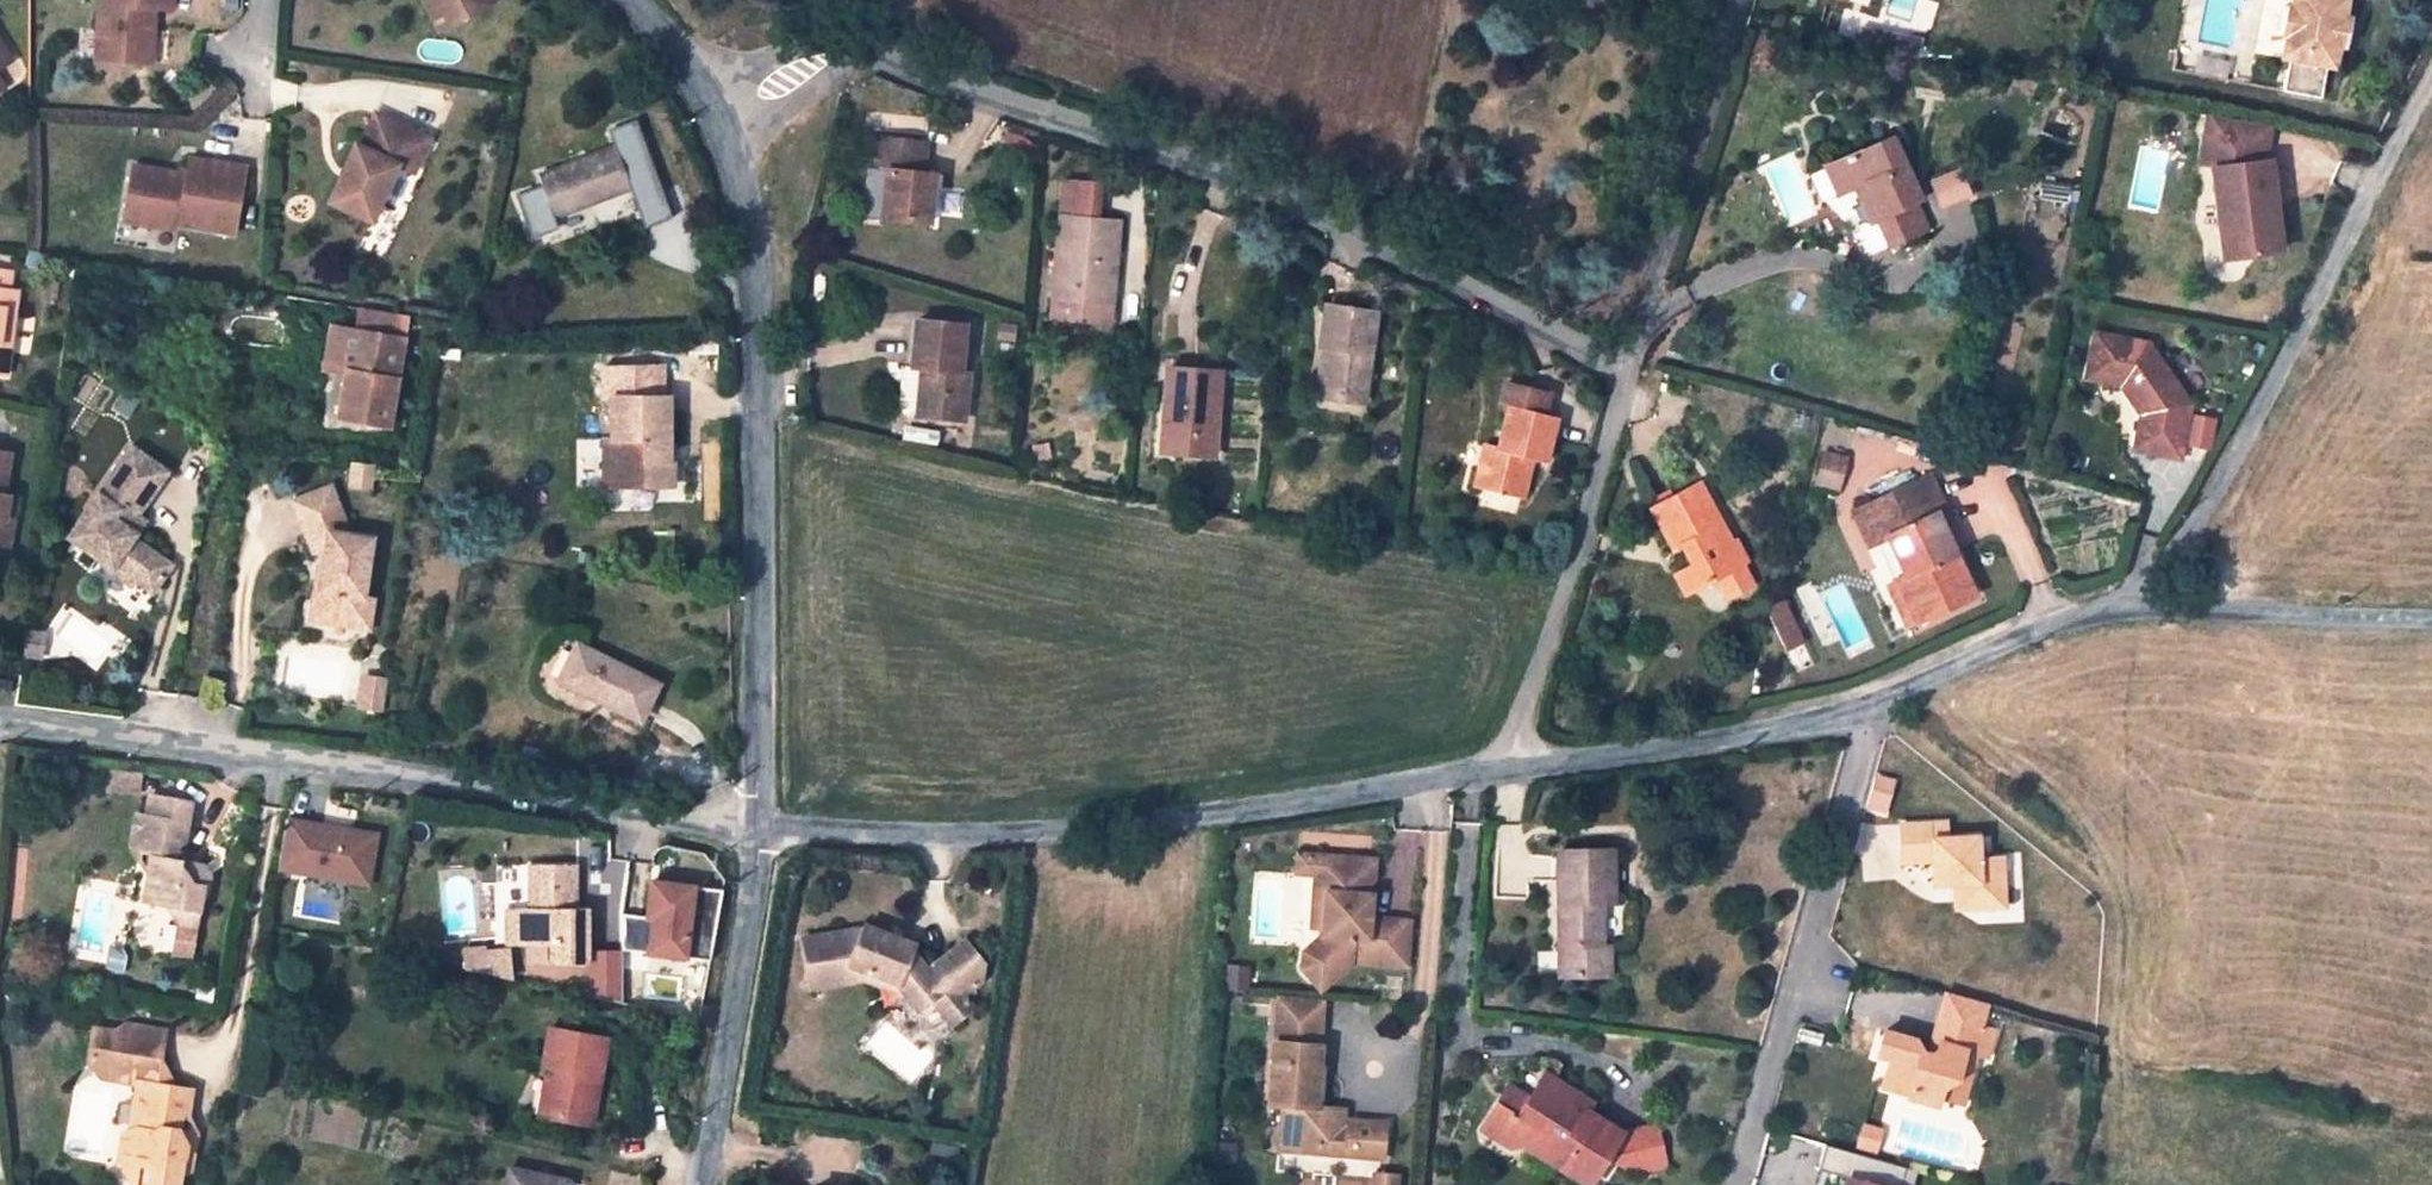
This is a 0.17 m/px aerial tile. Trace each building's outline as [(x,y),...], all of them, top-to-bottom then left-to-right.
[(102,8),(100,30),(112,31),(111,59),(154,62),(156,31),(149,24),(150,7),(174,8),(175,0),(108,0),(108,9),(102,8)] [(439,26),(452,19),(441,0),(425,0),(439,26)] [(452,19),(489,0),(441,0),(452,19)] [(2294,8),(2287,7),(2282,35),(2287,36),(2282,58),(2289,59),(2283,92),(2320,99),(2326,66),(2335,68),(2338,47),(2340,37),(2333,36),(2335,26),(2342,27),(2344,18),(2346,0),(2295,0),(2294,8)] [(2353,19),(2344,18),(2342,27),(2335,26),(2333,36),(2340,37),(2338,47),(2347,48),(2353,19)] [(100,30),(99,59),(111,59),(112,31),(100,30)] [(13,62),(0,41),(0,69),(13,62)] [(355,145),(328,201),(370,221),(397,166),(413,173),(429,139),(375,114),(360,147),(355,145)] [(2214,117),(2210,139),(2232,143),(2227,168),(2220,169),(2228,262),(2277,258),(2269,163),(2268,163),(2274,128),(2214,117)] [(875,137),(872,169),(884,171),(882,188),(880,219),(929,224),(933,176),(923,174),(926,144),(875,137)] [(1034,145),(1025,139),(1017,150),(1027,156),(1034,145)] [(2210,139),(2204,166),(2220,169),(2227,168),(2232,143),(2210,139)] [(1836,197),(1851,190),(1863,185),(1878,219),(1891,246),(1926,231),(1914,203),(1920,201),(1890,140),(1823,170),(1836,197)] [(652,174),(641,145),(617,154),(614,148),(541,176),(555,215),(628,189),(627,183),(652,174)] [(133,166),(126,209),(154,214),(152,225),(174,229),(175,223),(235,233),(246,167),(190,158),(186,182),(169,179),(163,171),(133,166)] [(870,186),(882,188),(884,171),(872,169),(870,186)] [(1942,208),(1974,201),(1968,169),(1935,176),(1942,208)] [(2078,186),(2031,179),(2029,196),(2076,204),(2078,186)] [(1061,182),(1058,217),(1050,319),(1110,323),(1118,222),(1121,186),(1061,182)] [(1865,224),(1878,219),(1863,185),(1851,190),(1865,224)] [(126,209),(124,221),(152,225),(154,214),(126,209)] [(8,375),(18,291),(4,290),(5,269),(0,269),(0,374),(8,375)] [(1325,306),(1319,348),(1328,349),(1321,397),(1361,403),(1375,314),(1325,306)] [(404,315),(360,308),(356,332),(400,339),(404,315)] [(893,414),(914,416),(963,421),(968,373),(960,372),(964,326),(914,321),(910,367),(898,366),(891,372),(887,407),(893,414)] [(356,332),(329,327),(325,351),(340,371),(343,371),(336,417),(386,425),(400,339),(356,332)] [(2097,336),(2088,381),(2123,388),(2131,383),(2150,414),(2143,418),(2136,453),(2181,463),(2192,410),(2151,346),(2097,336)] [(1312,396),(1321,397),(1328,349),(1319,348),(1312,396)] [(340,371),(325,351),(322,368),(340,371)] [(1167,368),(1163,415),(1173,415),(1170,455),(1213,458),(1219,372),(1196,370),(1167,368)] [(2123,388),(2143,418),(2150,414),(2131,383),(2123,388)] [(1500,406),(1507,408),(1498,448),(1484,445),(1473,487),(1524,499),(1533,461),(1546,465),(1557,419),(1543,416),(1549,394),(1505,384),(1500,406)] [(596,405),(611,405),(610,398),(610,385),(597,385),(596,405)] [(634,386),(610,385),(610,398),(634,398),(634,386)] [(634,398),(610,398),(611,405),(611,440),(603,440),(603,488),(670,487),(670,461),(665,461),(665,447),(670,447),(669,398),(634,398)] [(1160,455),(1170,455),(1173,415),(1163,415),(1160,455)] [(166,472),(130,447),(66,536),(109,566),(107,569),(128,585),(132,579),(150,592),(169,566),(130,538),(133,534),(121,525),(126,517),(131,521),(134,516),(166,472)] [(1841,493),(1851,458),(1825,450),(1815,486),(1841,493)] [(11,549),(15,521),(8,520),(11,495),(4,494),(10,455),(0,453),(0,548),(11,549)] [(1946,512),(1930,477),(1851,513),(1868,547),(1886,539),(1903,575),(1893,579),(1894,580),(1914,623),(1915,624),(1976,595),(1938,517),(1946,512)] [(343,534),(344,525),(329,486),(291,500),(311,552),(322,554),(318,578),(313,581),(310,600),(320,614),(349,619),(353,598),(360,600),(370,539),(343,534)] [(1742,564),(1698,486),(1652,511),(1674,553),(1681,548),(1690,564),(1702,586),(1742,564)] [(8,520),(15,521),(19,497),(11,495),(8,520)] [(142,521),(134,516),(131,521),(126,517),(121,525),(133,534),(142,521)] [(1702,586),(1690,564),(1672,574),(1683,596),(1702,586)] [(1905,627),(1914,623),(1894,580),(1884,584),(1905,627)] [(320,614),(310,600),(307,619),(366,629),(370,601),(360,600),(353,598),(349,619),(320,614)] [(1789,653),(1808,644),(1789,603),(1770,612),(1789,653)] [(22,631),(18,655),(36,658),(40,634),(22,631)] [(640,721),(658,685),(576,644),(559,680),(640,721)] [(375,679),(360,677),(356,706),(371,709),(375,679)] [(384,681),(375,679),(371,709),(379,710),(384,681)] [(12,693),(14,681),(0,680),(0,692),(12,693)] [(1870,811),(1890,814),(1896,781),(1877,777),(1870,811)] [(136,816),(130,847),(148,851),(149,857),(152,858),(148,876),(147,882),(154,884),(149,903),(198,912),(205,876),(199,867),(186,865),(174,849),(183,842),(190,803),(149,796),(144,817),(136,816)] [(378,835),(285,820),(277,871),(369,886),(378,835)] [(1944,821),(1899,823),(1901,860),(1931,859),(1932,883),(1953,882),(1958,881),(1966,888),(1966,907),(2002,905),(2000,856),(1976,858),(1975,835),(1945,837),(1944,821)] [(129,852),(148,876),(152,858),(149,857),(148,851),(130,847),(129,852)] [(1559,976),(1609,976),(1609,947),(1602,946),(1601,904),(1614,903),(1612,851),(1558,851),(1559,976)] [(1312,926),(1324,927),(1330,855),(1299,852),(1298,871),(1317,873),(1312,926)] [(1303,950),(1302,966),(1313,979),(1329,981),(1351,961),(1351,959),(1406,963),(1410,920),(1371,917),(1364,902),(1365,891),(1374,878),(1376,858),(1330,855),(1324,927),(1324,934),(1303,950)] [(517,912),(517,946),(527,946),(528,965),(587,964),(586,911),(576,911),(569,911),(568,887),(576,887),(575,868),(528,868),(527,912),(517,912)] [(663,881),(662,887),(679,890),(680,883),(663,881)] [(1958,881),(1953,882),(1955,907),(1966,907),(1966,888),(1958,881)] [(143,902),(149,903),(154,884),(147,882),(143,902)] [(652,886),(647,918),(653,919),(647,951),(686,958),(698,893),(679,890),(662,887),(652,886)] [(507,912),(507,946),(517,946),(517,912),(507,912)] [(899,945),(894,936),(864,925),(861,930),(802,940),(810,989),(863,980),(904,995),(917,1012),(931,1002),(946,989),(955,1000),(961,995),(981,980),(983,964),(964,941),(926,970),(911,950),(899,945)] [(914,944),(894,936),(899,945),(911,950),(914,944)] [(511,950),(464,951),(465,969),(511,980),(511,950)] [(620,997),(620,953),(598,953),(598,997),(620,997)] [(1321,988),(1329,981),(1313,979),(1321,988)] [(946,989),(931,1002),(951,1025),(972,1008),(961,995),(955,1000),(946,989)] [(1983,1000),(1943,989),(1936,1012),(1977,1023),(1983,1000)] [(1278,994),(1274,1043),(1321,1046),(1325,997),(1278,994)] [(1936,1012),(1929,1039),(1934,1045),(1926,1052),(1919,1050),(1910,1040),(1879,1031),(1873,1055),(1885,1058),(1878,1084),(1905,1092),(1904,1095),(1934,1103),(1937,1095),(1939,1086),(1953,1078),(1965,1081),(1973,1051),(1984,1054),(1991,1027),(1977,1023),(1936,1012)] [(121,1035),(92,1031),(88,1056),(114,1060),(114,1069),(118,1083),(136,1086),(136,1083),(139,1063),(159,1065),(164,1033),(123,1026),(121,1035)] [(541,1071),(545,1072),(553,1073),(545,1118),(591,1127),(607,1042),(548,1030),(541,1071)] [(1277,1151),(1315,1155),(1316,1142),(1341,1144),(1342,1128),(1343,1121),(1334,1121),(1335,1109),(1325,1108),(1316,1107),(1319,1070),(1321,1046),(1274,1043),(1269,1106),(1281,1107),(1277,1151)] [(114,1060),(88,1056),(86,1063),(87,1064),(100,1080),(118,1083),(114,1069),(114,1060)] [(139,1063),(136,1083),(172,1089),(159,1065),(139,1063)] [(1328,1071),(1319,1070),(1316,1107),(1325,1108),(1328,1071)] [(538,1117),(545,1118),(553,1073),(545,1072),(538,1117)] [(1482,1124),(1514,1145),(1525,1144),(1585,1184),(1588,1184),(1607,1158),(1630,1173),(1654,1169),(1648,1130),(1621,1135),(1588,1113),(1584,1117),(1570,1108),(1579,1095),(1547,1074),(1530,1099),(1517,1118),(1495,1104),(1482,1124)] [(1965,1081),(1953,1078),(1939,1086),(1937,1095),(1959,1101),(1965,1081)] [(136,1083),(136,1086),(127,1131),(134,1133),(129,1165),(153,1169),(151,1184),(179,1184),(181,1176),(182,1163),(191,1165),(193,1150),(185,1149),(181,1141),(184,1120),(188,1120),(192,1093),(172,1089),(136,1083)] [(1508,1085),(1495,1104),(1517,1118),(1530,1099),(1508,1085)] [(1592,1103),(1579,1095),(1570,1108),(1584,1117),(1588,1113),(1592,1103)] [(1344,1110),(1335,1109),(1334,1121),(1343,1121),(1344,1110)] [(185,1149),(193,1150),(195,1137),(188,1120),(184,1120),(181,1141),(185,1149)] [(1349,1128),(1342,1128),(1341,1144),(1340,1157),(1351,1158),(1352,1146),(1383,1148),(1385,1125),(1349,1122),(1349,1128)] [(1859,1124),(1854,1144),(1871,1149),(1876,1129),(1859,1124)] [(1661,1127),(1648,1130),(1654,1169),(1666,1167),(1661,1127)] [(119,1163),(129,1165),(134,1133),(127,1131),(122,1134),(118,1162),(119,1163)] [(1340,1157),(1341,1144),(1316,1142),(1315,1155),(1340,1157)] [(1383,1148),(1352,1146),(1351,1158),(1382,1161),(1383,1148)] [(127,1184),(151,1184),(153,1169),(129,1165),(119,1163),(127,1184)] [(182,1163),(181,1176),(188,1177),(191,1165),(182,1163)] [(568,1183),(508,1170),(505,1184),(567,1184),(568,1183)] [(1845,1175),(1842,1184),(1881,1184),(1845,1175)] [(1374,1176),(1373,1184),(1397,1184),(1398,1178),(1374,1176)]
